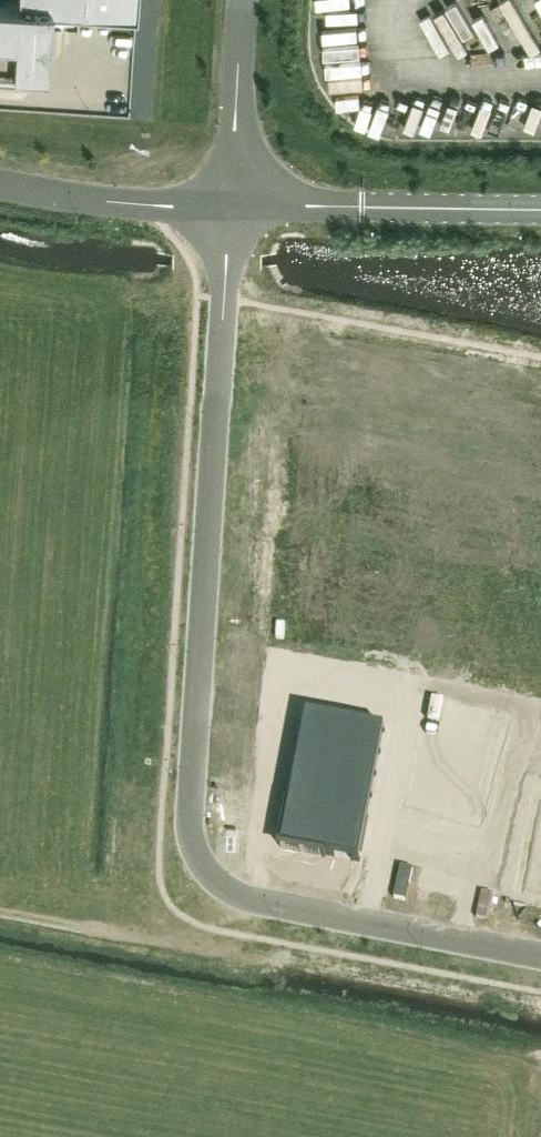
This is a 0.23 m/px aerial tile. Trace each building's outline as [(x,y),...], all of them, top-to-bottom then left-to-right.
[(14,68),(46,70),(49,7),(134,12),(135,0),(18,0),(18,3),(0,2),(0,67),(14,68)] [(335,596),(375,599),(379,537),(339,534),(335,596)] [(432,716),(415,803),(481,816),(497,729),(432,716)] [(289,807),(281,850),(324,858),(324,857),(360,864),(385,731),(307,717),(290,807),(289,807)] [(516,900),(540,904),(540,796),(536,795),(516,900)]
